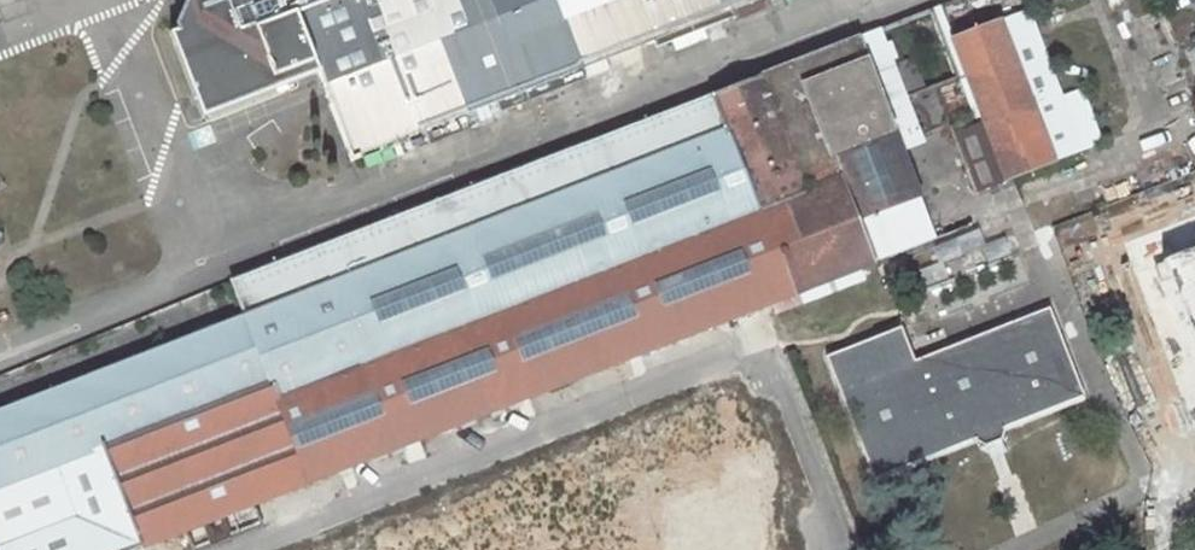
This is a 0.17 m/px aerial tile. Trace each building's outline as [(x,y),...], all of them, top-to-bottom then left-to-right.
[(200,6),(192,24),(178,29),(171,32),(204,117),(318,73),(352,160),(362,156),(361,152),(398,138),(422,128),(428,144),(471,127),(465,112),(495,100),(499,111),(610,68),(611,72),(625,67),(619,52),(654,39),(657,47),(735,16),(736,19),(765,8),(762,0),(197,0),(200,6)] [(176,24),(178,29),(192,24),(200,6),(197,0),(186,0),(176,24)] [(1030,9),(1027,0),(998,0),(1005,19),(1030,9)] [(142,547),(185,530),(193,549),(205,549),(264,527),(258,513),(291,500),(298,517),(327,505),(317,479),(332,473),(337,484),(532,408),(534,415),(575,399),(572,393),(729,332),(724,321),(769,303),(777,300),(782,311),(863,279),(859,268),(936,238),(903,151),(886,107),(905,100),(919,137),(974,115),(978,125),(954,134),(975,191),(1084,149),(1073,120),(1093,113),(1083,88),(1064,96),(1030,9),(1005,19),(969,33),(953,39),(951,33),(941,5),(930,9),(956,76),(924,89),(912,60),(899,65),(891,42),(885,44),(879,29),(232,280),(245,314),(0,408),(0,549),(143,549),(142,547)] [(966,27),(951,33),(953,39),(969,33),(966,27)] [(919,137),(905,100),(886,107),(903,151),(922,144),(919,137)] [(428,144),(422,128),(398,138),(404,153),(428,144)] [(396,156),(393,148),(382,152),(386,160),(396,156)] [(379,151),(365,157),(369,167),(383,161),(379,151)] [(1124,243),(1194,423),(1194,215),(1124,243)] [(983,251),(989,265),(990,265),(1023,252),(1013,226),(979,239),(983,251)] [(982,268),(989,265),(983,251),(931,272),(937,286),(982,268)] [(1023,252),(990,265),(999,287),(1032,274),(1023,252)] [(989,265),(982,268),(991,291),(999,287),(990,265),(989,265)] [(782,311),(777,300),(769,303),(774,314),(782,311)] [(827,356),(874,478),(975,439),(978,442),(984,445),(985,447),(1001,441),(1000,438),(1003,434),(1003,428),(1084,396),(1050,308),(915,360),(902,327),(827,356)]
